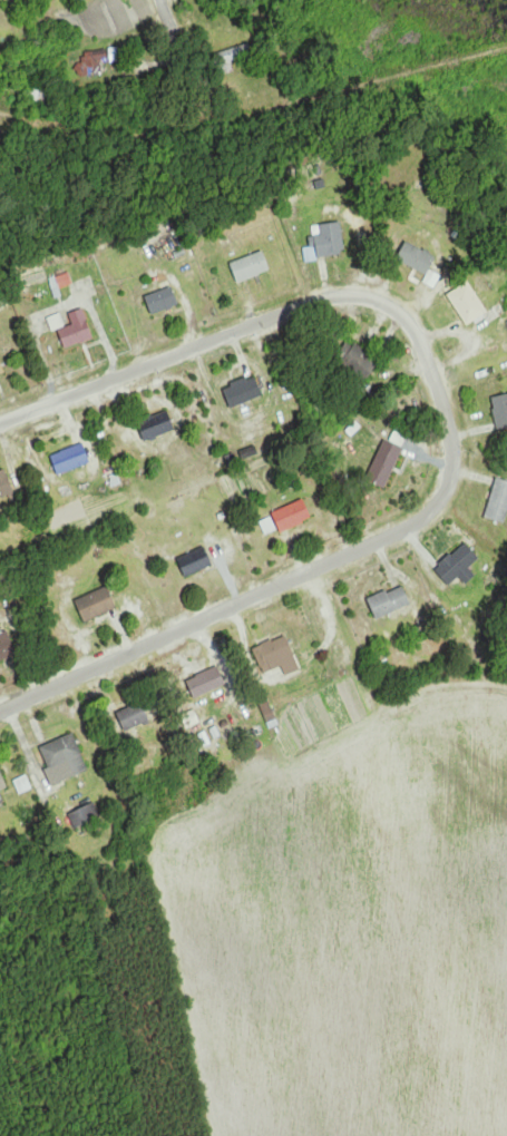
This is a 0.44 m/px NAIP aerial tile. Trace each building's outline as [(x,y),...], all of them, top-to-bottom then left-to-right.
[(218,50),(219,73),(233,73),(232,58),(251,58),(251,49),(218,50)] [(111,53),(81,53),(81,75),(111,75),(111,53)] [(28,99),(49,103),(53,84),(32,79),(28,99)] [(318,257),(346,253),(342,221),(321,224),(322,234),(316,235),(318,257)] [(436,287),(440,274),(431,271),(438,254),(405,242),(398,262),(430,273),(426,283),(436,287)] [(272,270),(264,250),(231,263),(238,283),(272,270)] [(469,325),(489,312),(469,281),(449,294),(469,325)] [(153,315),(180,304),(173,286),(146,296),(153,315)] [(70,314),(74,325),(59,330),(66,349),(94,339),(84,309),(70,314)] [(381,363),(352,341),(337,359),(366,381),(381,363)] [(264,398),(258,377),(224,386),(230,407),(264,398)] [(493,397),(499,431),(506,430),(506,395),(493,397)] [(145,439),(175,433),(171,412),(140,418),(145,439)] [(385,488),(405,449),(387,440),(367,479),(385,488)] [(52,455),(59,475),(91,464),(85,444),(52,455)] [(7,471),(0,474),(0,499),(15,494),(7,471)] [(506,521),(506,480),(497,478),(487,519),(506,524),(506,521)] [(274,512),(281,531),(313,520),(306,500),(274,512)] [(215,565),(206,547),(178,559),(187,578),(215,565)] [(434,563),(444,587),(469,577),(465,567),(478,562),(472,547),(434,563)] [(368,600),(378,620),(413,604),(403,584),(368,600)] [(118,608),(107,586),(76,601),(86,623),(118,608)] [(17,653),(3,622),(0,623),(0,661),(17,653)] [(301,669),(287,636),(256,648),(266,673),(283,666),(287,675),(301,669)] [(187,680),(196,699),(227,684),(219,666),(187,680)] [(118,712),(126,731),(151,721),(143,702),(118,712)] [(89,771),(75,734),(42,747),(56,784),(89,771)] [(77,830),(101,818),(95,803),(70,815),(77,830)]
